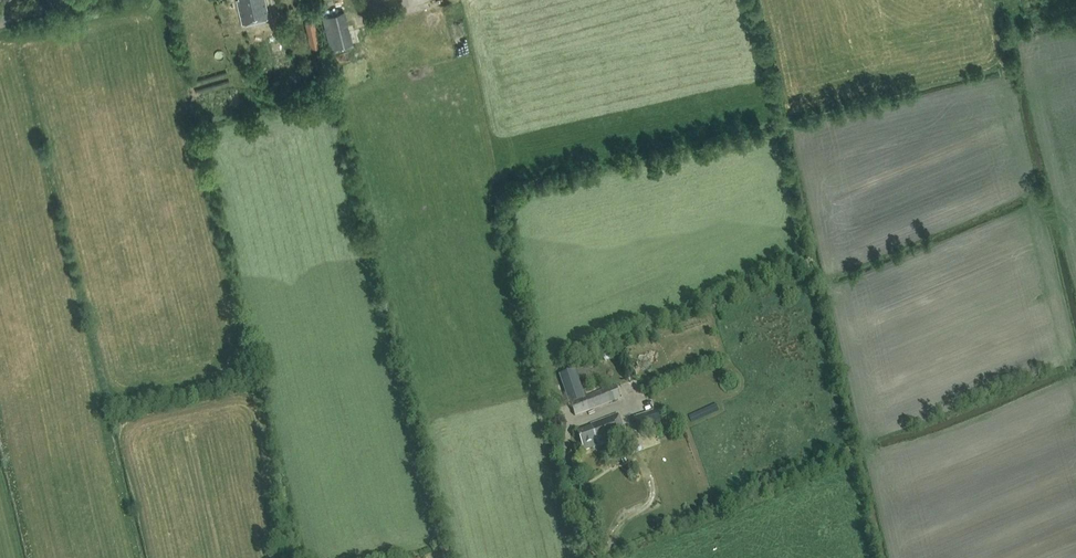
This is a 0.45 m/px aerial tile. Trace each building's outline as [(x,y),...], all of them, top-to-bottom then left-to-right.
[(237,0),(242,24),(268,18),(264,0),(237,0)] [(353,44),(345,11),(322,17),(330,49),(353,44)] [(570,402),(575,415),(621,399),(616,385),(570,402)] [(584,450),(626,436),(618,414),(591,423),(592,427),(578,431),(584,450)]
